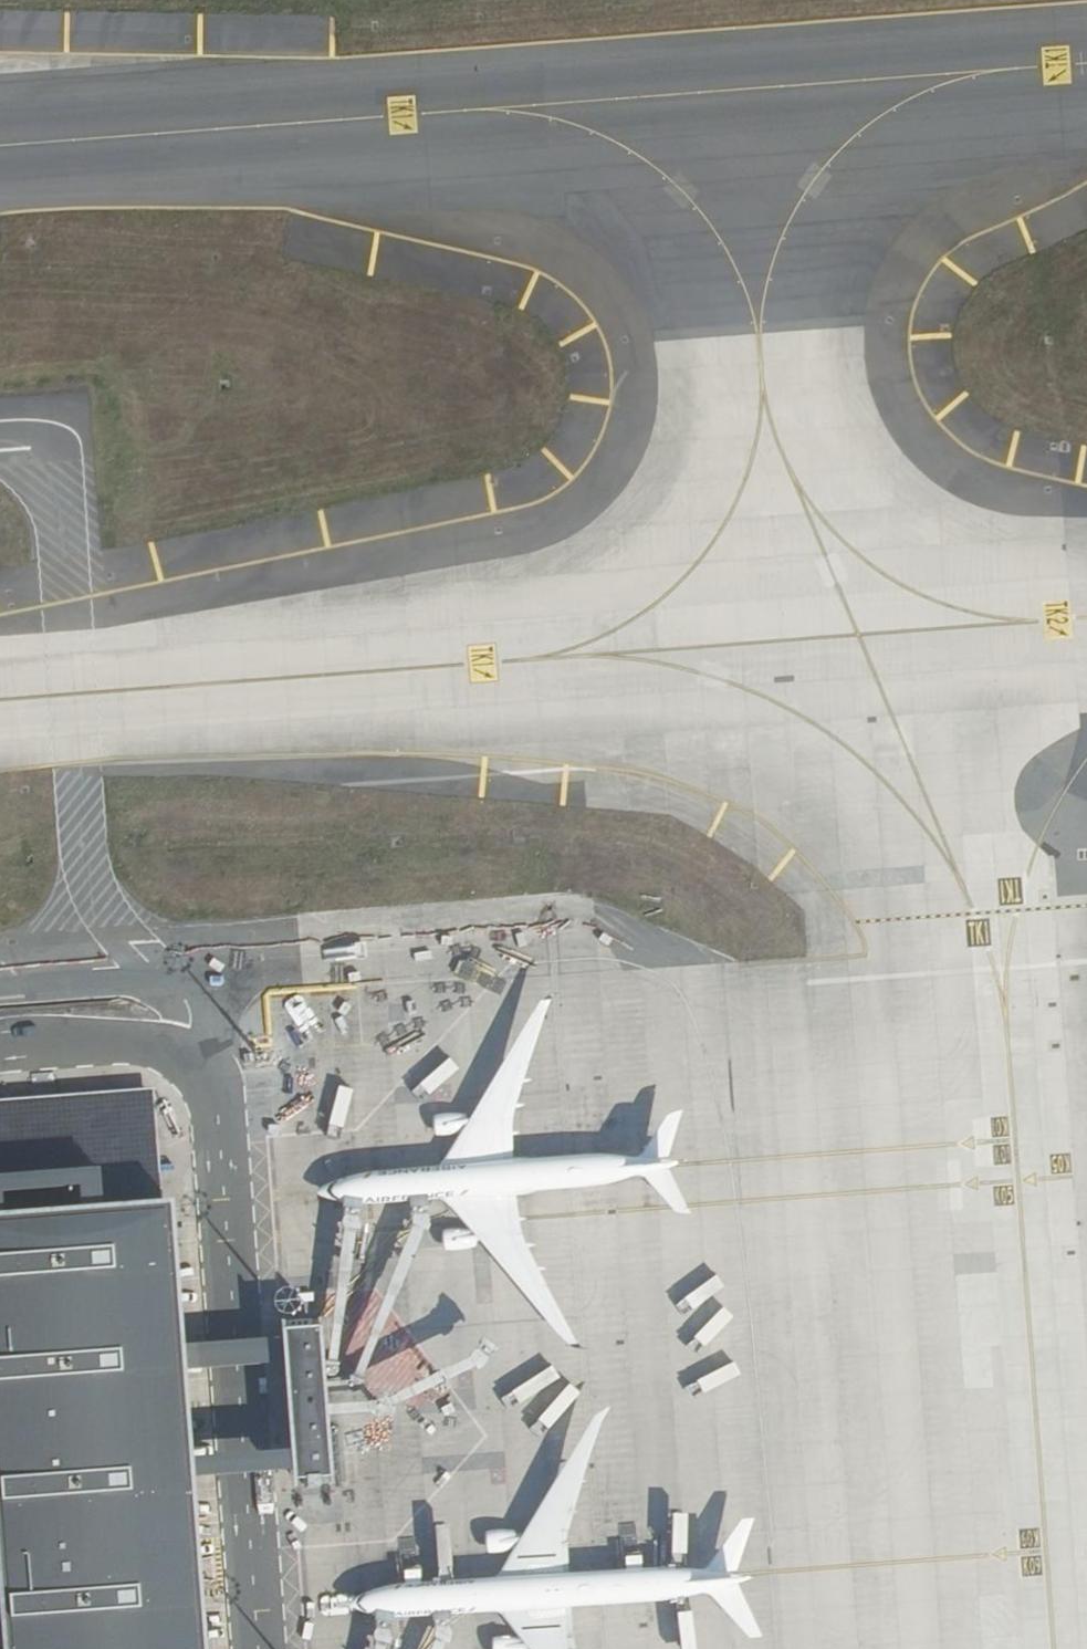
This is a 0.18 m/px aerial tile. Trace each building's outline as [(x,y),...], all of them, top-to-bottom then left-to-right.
[(192,1481),(274,1475),(275,1480),(314,1477),(303,1333),(265,1336),(266,1348),(182,1355),(171,1203),(162,1204),(153,1088),(0,1099),(0,1648),(204,1648),(192,1481)]
